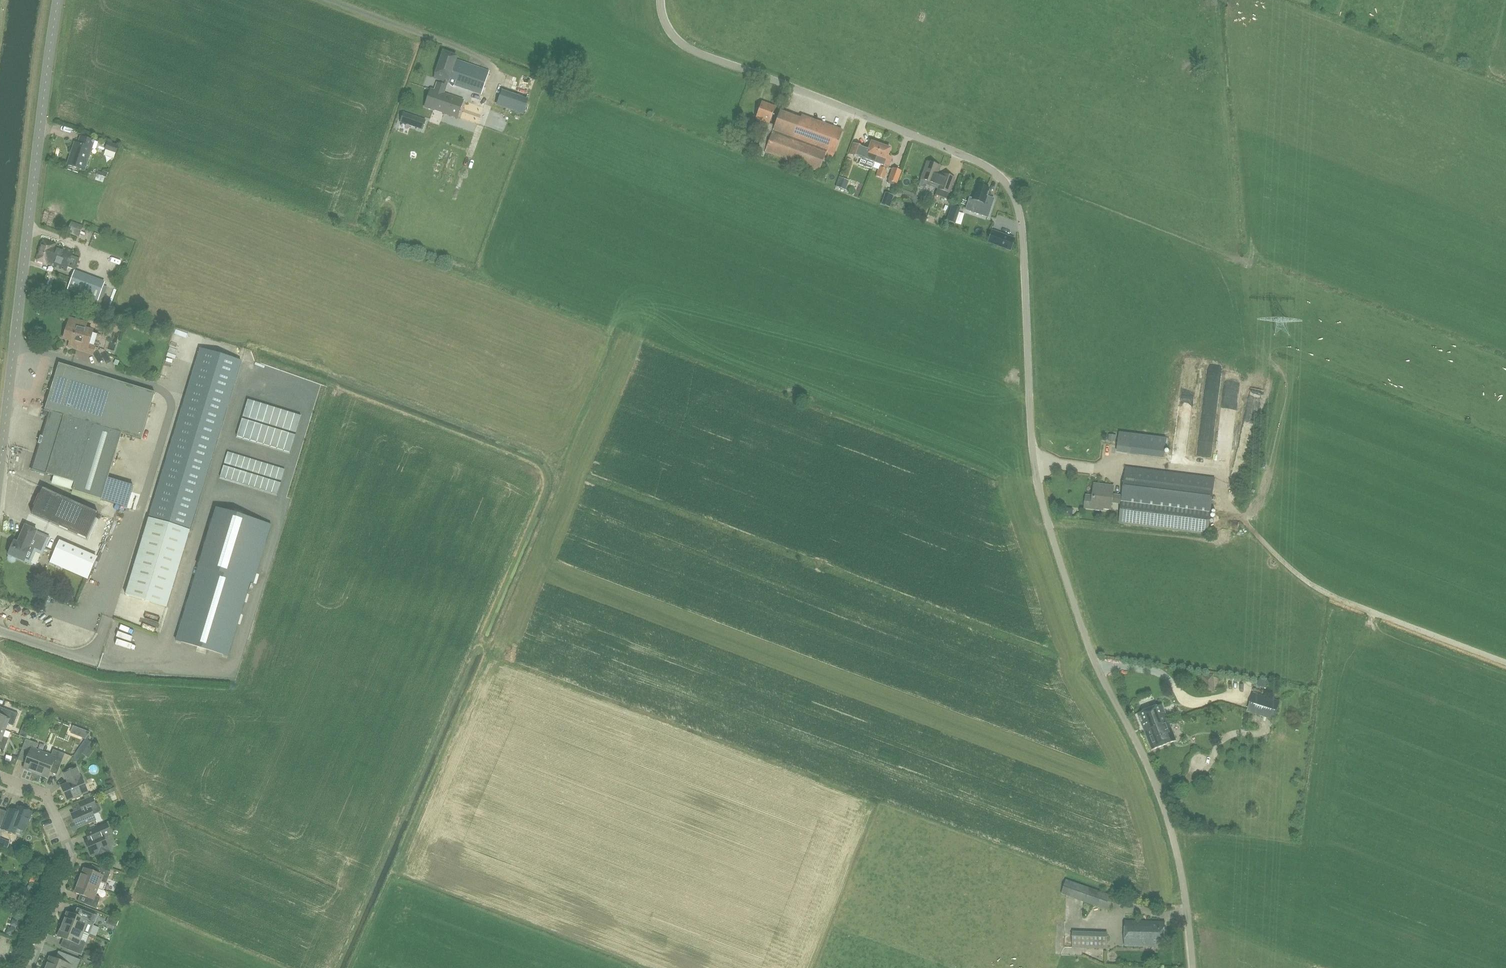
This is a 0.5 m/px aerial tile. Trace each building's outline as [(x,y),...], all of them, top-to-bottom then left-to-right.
[(444,94),(447,83),(481,95),(489,71),(456,60),(457,56),(444,52),(443,52),(434,78),(444,81),(443,84),(437,82),(434,91),(431,90),(425,107),(457,118),(463,101),(444,94)] [(529,98),(502,88),(496,105),(523,115),(529,98)] [(764,153),(773,125),(769,124),(775,107),(761,102),(755,120),(760,122),(760,121),(766,123),(764,127),(765,128),(758,148),(761,150),(759,155),(763,156),(764,153)] [(773,125),(764,153),(818,173),(825,156),(832,159),(842,131),(835,129),(834,131),(813,124),(812,121),(804,118),(801,119),(779,111),(774,126),(773,125)] [(414,115),(410,126),(421,130),(425,119),(414,115)] [(75,143),(67,165),(84,171),(94,141),(81,137),(79,144),(75,143)] [(849,154),(874,163),(881,145),(871,142),(869,149),(853,144),(849,154)] [(118,146),(108,143),(106,150),(116,153),(118,146)] [(881,145),(874,163),(880,166),(877,177),(884,179),(888,168),(892,157),(888,156),(890,149),(881,145)] [(921,179),(939,186),(935,195),(947,199),(955,178),(943,174),(942,177),(937,175),(940,167),(927,162),(921,179)] [(893,168),(888,180),(897,184),(901,171),(893,168)] [(844,185),(846,180),(839,177),(836,187),(845,191),(847,186),(844,185)] [(988,218),(992,206),(990,205),(992,198),(987,196),(989,189),(977,185),(972,199),(970,199),(966,210),(988,218)] [(79,237),(83,226),(74,223),(70,234),(79,237)] [(1010,250),(1014,239),(992,231),(988,242),(1010,250)] [(55,245),(42,241),(36,261),(47,265),(47,264),(66,271),(73,251),(55,245)] [(98,301),(104,286),(74,274),(69,290),(98,301)] [(93,354),(95,347),(88,345),(92,332),(85,330),(87,323),(70,318),(64,338),(78,343),(76,349),(93,354)] [(190,344),(193,334),(181,331),(178,342),(190,344)] [(156,493),(150,514),(191,526),(241,362),(200,349),(156,493)] [(141,439),(155,393),(59,363),(45,410),(50,411),(32,469),(75,482),(93,424),(122,433),(141,439)] [(1190,387),(1178,386),(1174,436),(1186,437),(1190,387)] [(1226,454),(1231,391),(1218,390),(1212,459),(1220,460),(1221,454),(1226,454)] [(1200,392),(1199,423),(1212,423),(1213,392),(1200,392)] [(248,400),(243,417),(249,419),(254,402),(248,400)] [(254,402),(249,419),(256,421),(261,404),(254,402)] [(261,404),(256,421),(263,423),(268,406),(261,404)] [(268,406),(263,423),(269,425),(275,408),(268,406)] [(275,408),(269,425),(276,427),(281,410),(275,408)] [(281,410),(276,427),(283,429),(288,412),(281,410)] [(288,412),(283,429),(290,431),(295,415),(288,412)] [(295,415),(290,431),(296,433),(301,416),(295,415)] [(242,419),(237,436),(244,438),(248,421),(242,419)] [(248,421),(244,438),(250,440),(255,423),(248,421)] [(255,423),(250,440),(257,442),(262,425),(255,423)] [(122,433),(93,424),(75,482),(73,490),(102,499),(108,479),(122,433)] [(262,425),(257,442),(264,444),(269,427),(262,425)] [(269,427),(264,444),(270,446),(275,429),(269,427)] [(275,429),(270,446),(277,448),(282,432),(275,429)] [(282,432),(277,448),(284,450),(289,433),(282,432)] [(1117,448),(1164,454),(1166,438),(1119,432),(1117,448)] [(289,433),(284,450),(290,452),(295,435),(289,433)] [(228,452),(224,464),(230,465),(233,454),(228,452)] [(233,454),(230,465),(236,467),(239,456),(233,454)] [(239,456),(236,467),(241,469),(245,458),(239,456)] [(245,458),(241,469),(247,470),(250,460),(245,458)] [(250,460),(247,470),(253,472),(256,461),(250,460)] [(256,461),(253,472),(259,474),(262,463),(256,461)] [(262,463),(259,474),(264,476),(268,465),(262,463)] [(268,465),(264,476),(270,478),(273,467),(268,465)] [(224,466),(220,477),(226,478),(229,468),(224,466)] [(273,467),(270,478),(276,479),(279,468),(273,467)] [(229,468),(226,478),(231,480),(235,469),(229,468)] [(279,468),(276,479),(281,481),(285,470),(279,468)] [(1113,495),(1112,502),(1122,503),(1121,507),(1119,523),(1119,524),(1208,535),(1208,534),(1210,518),(1215,479),(1126,468),(1123,496),(1113,495)] [(235,469),(231,480),(237,482),(240,471),(235,469)] [(240,471),(237,482),(243,484),(246,473),(240,471)] [(246,473),(243,484),(249,486),(252,475),(246,473)] [(252,475),(249,486),(254,487),(258,476),(252,475)] [(258,476),(254,487),(260,489),(264,478),(258,476)] [(264,478),(260,489),(266,491),(269,480),(264,478)] [(127,507),(133,487),(108,479),(102,499),(127,507)] [(269,480),(266,491),(272,493),(275,482),(269,480)] [(275,482),(272,493),(277,494),(280,483),(275,482)] [(1111,509),(1112,502),(1113,495),(1114,487),(1095,484),(1093,496),(1087,496),(1085,508),(1103,510),(1103,508),(1111,509)] [(43,488),(31,514),(86,539),(98,513),(43,488)] [(270,524),(216,508),(177,640),(228,655),(251,579),(254,580),(270,524)] [(132,513),(123,510),(120,519),(128,523),(132,513)] [(147,522),(125,594),(166,607),(188,537),(190,530),(191,526),(150,514),(147,522)] [(14,541),(8,555),(7,557),(8,559),(9,561),(11,562),(14,562),(15,561),(16,559),(24,562),(25,560),(31,562),(36,551),(42,554),(49,537),(36,532),(37,531),(25,526),(18,543),(14,541)] [(68,571),(78,549),(59,542),(50,563),(68,571)] [(87,579),(97,558),(78,549),(68,571),(87,579)] [(92,604),(98,599),(93,594),(87,599),(92,604)] [(1260,715),(1266,696),(1253,692),(1247,711),(1260,715)] [(1266,696),(1260,715),(1274,720),(1280,701),(1266,696)] [(1137,713),(1145,732),(1170,723),(1163,704),(1137,713)] [(5,730),(7,724),(13,726),(18,714),(7,710),(4,717),(0,716),(0,728),(5,730)] [(1170,723),(1145,732),(1152,750),(1177,741),(1170,723)] [(5,730),(0,728),(0,750),(4,751),(8,739),(2,736),(5,730)] [(23,769),(35,773),(43,753),(36,750),(38,744),(26,739),(20,752),(28,756),(23,769)] [(86,748),(90,751),(94,750),(96,746),(90,742),(86,748)] [(43,753),(35,773),(48,778),(53,765),(59,767),(65,754),(53,749),(51,756),(43,753)] [(88,792),(81,777),(80,777),(76,767),(63,773),(68,783),(61,786),(67,801),(75,798),(77,799),(80,797),(81,795),(88,792)] [(95,805),(92,797),(79,803),(81,809),(71,814),(77,828),(96,820),(93,814),(100,811),(100,810),(98,805),(97,804),(95,805)] [(25,831),(32,812),(18,807),(16,811),(10,809),(2,829),(15,834),(17,829),(25,831)] [(55,823),(49,827),(52,833),(59,830),(55,823)] [(99,857),(102,858),(108,855),(109,852),(108,849),(109,849),(102,834),(110,831),(107,823),(94,829),(97,836),(84,841),(91,856),(97,854),(99,857)] [(84,868),(79,880),(98,888),(101,880),(107,882),(110,872),(98,867),(96,873),(84,868)] [(96,894),(98,888),(79,880),(75,893),(87,897),(84,904),(96,908),(101,897),(97,896),(96,894)] [(1114,897),(1066,880),(1062,893),(1109,910),(1114,897)] [(67,912),(62,924),(83,932),(85,926),(87,927),(92,927),(97,914),(83,909),(80,917),(67,912)] [(13,925),(12,928),(11,928),(8,929),(6,933),(13,936),(19,922),(13,920),(11,925),(13,925)] [(1164,922),(1125,920),(1124,945),(1164,947),(1164,922)] [(83,932),(62,924),(58,936),(71,941),(68,949),(81,955),(85,944),(84,941),(80,939),(83,932)] [(1108,933),(1073,932),(1073,947),(1107,948),(1108,933)] [(45,967),(77,967),(80,960),(67,954),(64,962),(50,957),(45,967)]
